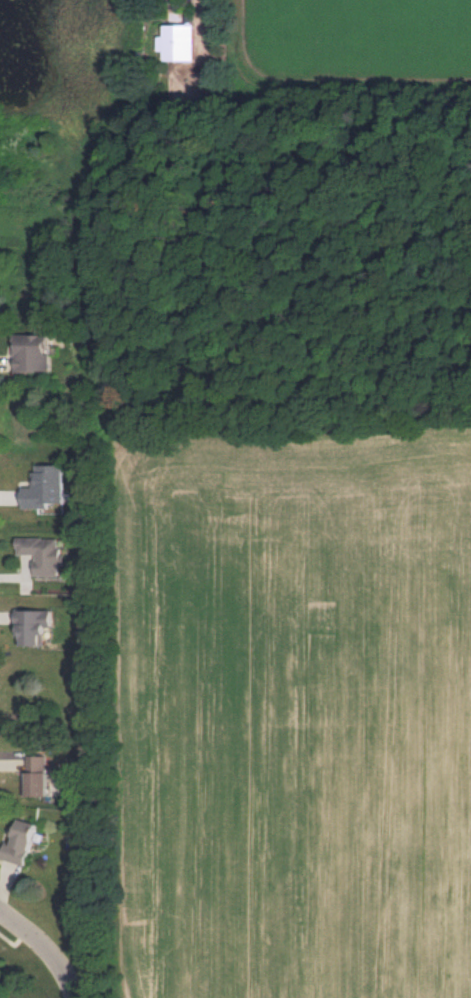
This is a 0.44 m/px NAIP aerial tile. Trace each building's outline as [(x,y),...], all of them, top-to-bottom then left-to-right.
[(164,25),(164,36),(157,36),(157,51),(164,50),(164,61),(195,60),(195,25),(164,25)] [(51,353),(47,353),(48,335),(15,334),(15,371),(51,372),(51,353)] [(62,502),(63,465),(33,465),(33,487),(22,487),(22,508),(48,508),(48,502),(62,502)] [(34,575),(58,575),(58,562),(61,562),(61,538),(16,538),(16,555),(34,554),(34,575)] [(50,626),(51,610),(17,610),(16,645),(44,645),(44,626),(50,626)] [(48,755),(28,755),(28,796),(49,796),(48,755)] [(1,859),(26,866),(38,823),(20,818),(12,844),(6,842),(1,859)]
